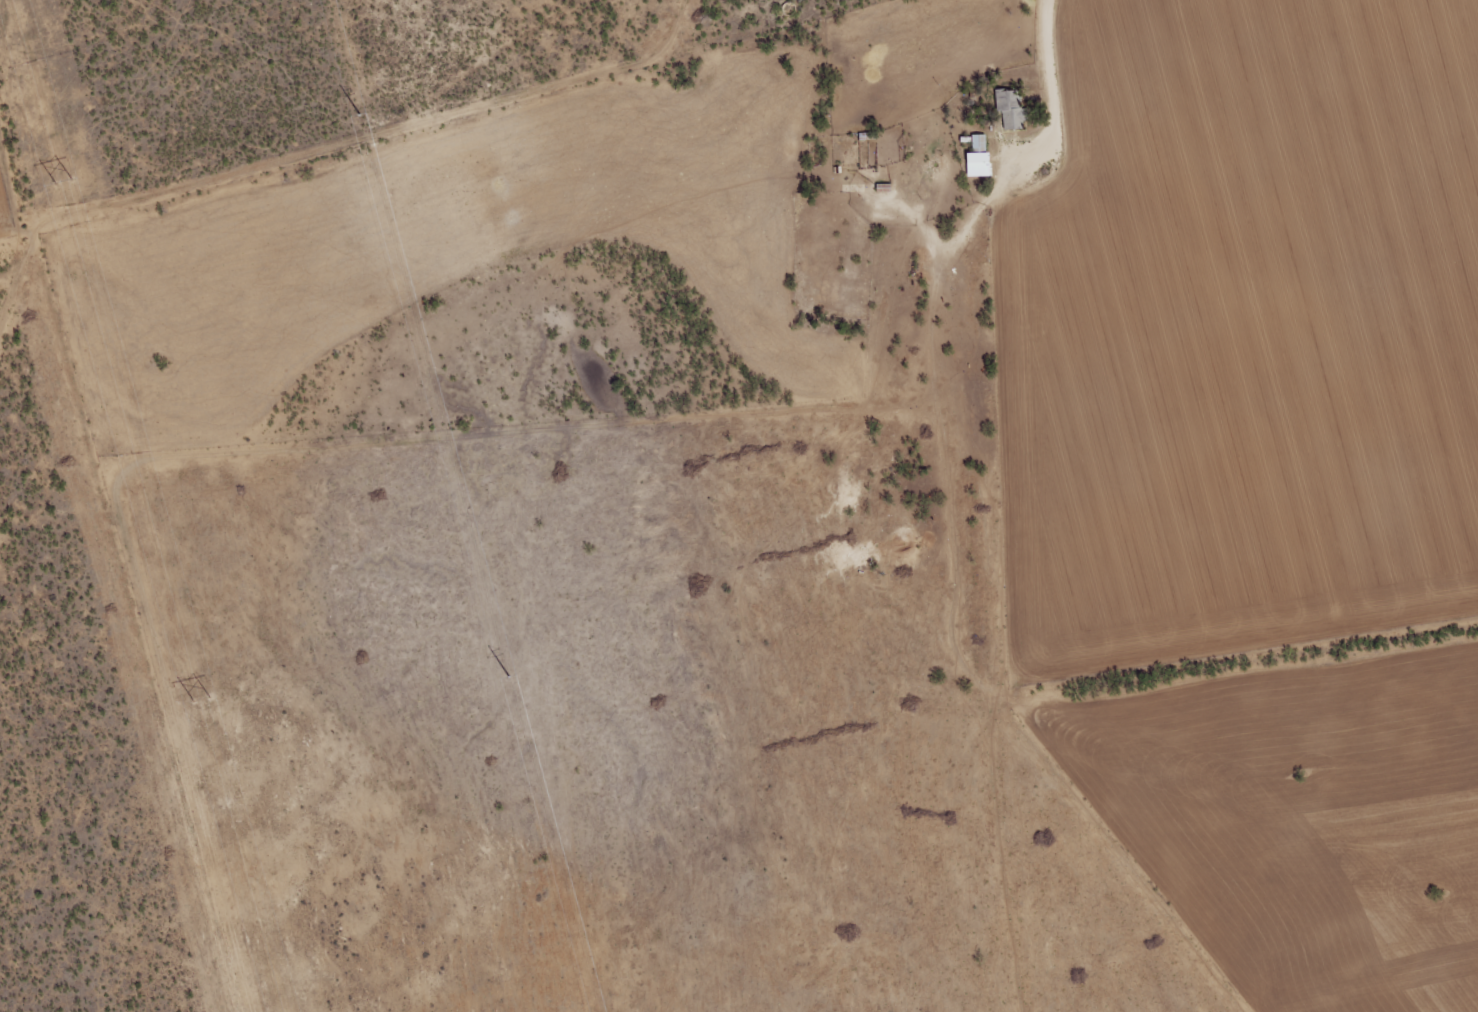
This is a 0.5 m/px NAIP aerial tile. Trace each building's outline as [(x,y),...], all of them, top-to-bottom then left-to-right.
[(998,128),(1021,128),(1020,88),(997,88),(998,128)] [(971,151),(965,151),(965,163),(987,163),(987,133),(971,133),(971,151)] [(926,260),(918,260),(918,275),(926,275),(926,260)]
